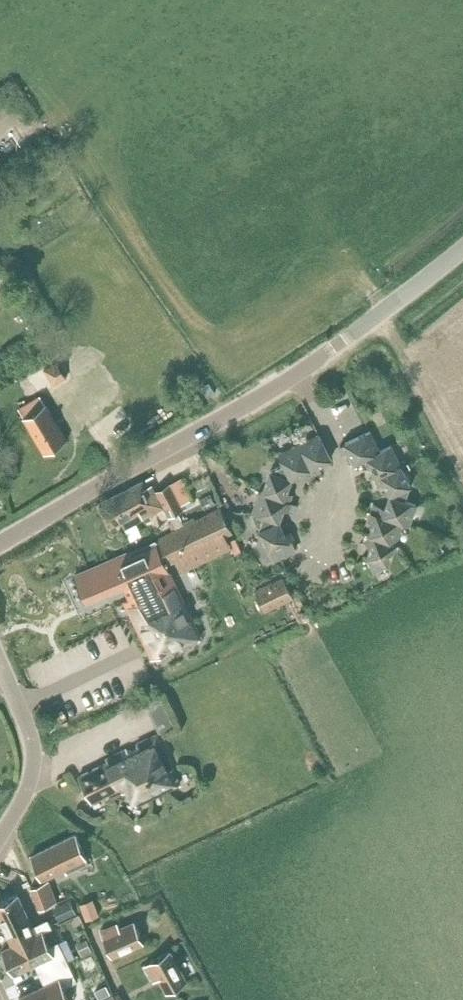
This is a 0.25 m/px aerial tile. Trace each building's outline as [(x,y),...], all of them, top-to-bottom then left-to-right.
[(41,395),(19,408),(45,452),(67,439),(41,395)] [(362,459),(380,450),(370,431),(341,445),(344,453),(349,450),(355,462),(362,459)] [(319,434),(299,443),(314,473),(322,469),(319,464),(331,458),(319,434)] [(307,477),(314,473),(299,443),(279,453),(285,464),(291,478),(303,472),(306,477),(307,477)] [(376,477),(401,465),(391,445),(380,450),(362,459),(365,467),(371,465),(376,477)] [(287,491),(291,478),(285,464),(270,471),(263,491),(290,501),(293,492),(287,491)] [(391,495),(406,500),(411,485),(401,465),(376,477),(380,485),(385,482),(391,495)] [(168,517),(187,508),(195,503),(183,477),(149,493),(142,481),(101,500),(112,523),(120,519),(125,528),(164,508),(168,517)] [(261,491),(253,511),(264,515),(279,520),(284,508),(289,510),(294,512),(297,503),(292,501),(290,501),(263,491),(261,491)] [(374,503),(372,511),(403,522),(409,524),(416,503),(406,500),(391,495),(386,507),(381,505),(374,503)] [(154,539),(122,555),(134,580),(138,578),(145,591),(149,589),(151,592),(157,589),(156,586),(173,578),(166,564),(233,532),(220,506),(154,539)] [(370,534),(396,543),(403,522),(372,511),(369,519),(374,521),(370,534)] [(279,520),(264,515),(259,530),(269,550),(294,538),(290,530),(285,533),(279,520)] [(388,564),(396,543),(370,534),(366,542),(372,544),(368,557),(374,571),(388,564)] [(235,554),(247,548),(241,535),(229,541),(235,554)] [(145,591),(125,601),(152,658),(201,635),(173,578),(156,586),(157,589),(151,592),(149,589),(145,591)] [(283,578),(256,590),(265,610),(292,597),(283,578)] [(129,789),(136,805),(181,783),(178,777),(176,779),(171,769),(173,768),(157,733),(137,743),(138,746),(129,751),(127,748),(106,758),(108,762),(79,775),(92,802),(120,787),(123,792),(129,789)] [(76,835),(32,855),(42,877),(66,866),(68,870),(88,861),(76,835)] [(52,904),(44,882),(30,887),(39,909),(52,904)] [(0,902),(0,915),(13,944),(14,945),(44,931),(53,927),(49,918),(34,926),(19,893),(0,902)] [(93,900),(80,904),(86,920),(99,916),(93,900)] [(71,901),(55,909),(60,919),(76,912),(71,901)] [(112,956),(144,942),(135,921),(120,928),(118,923),(101,930),(112,956)] [(13,944),(3,949),(14,973),(35,963),(40,974),(68,961),(64,952),(59,941),(51,945),(44,931),(14,945),(13,944)] [(66,938),(59,941),(64,952),(71,949),(66,938)] [(86,938),(77,943),(83,954),(92,949),(86,938)] [(167,992),(187,981),(170,951),(145,964),(154,980),(159,978),(167,992)] [(19,997),(21,999),(71,999),(64,987),(77,980),(68,961),(40,974),(45,985),(19,997)] [(106,985),(96,991),(100,998),(110,993),(106,985)]
